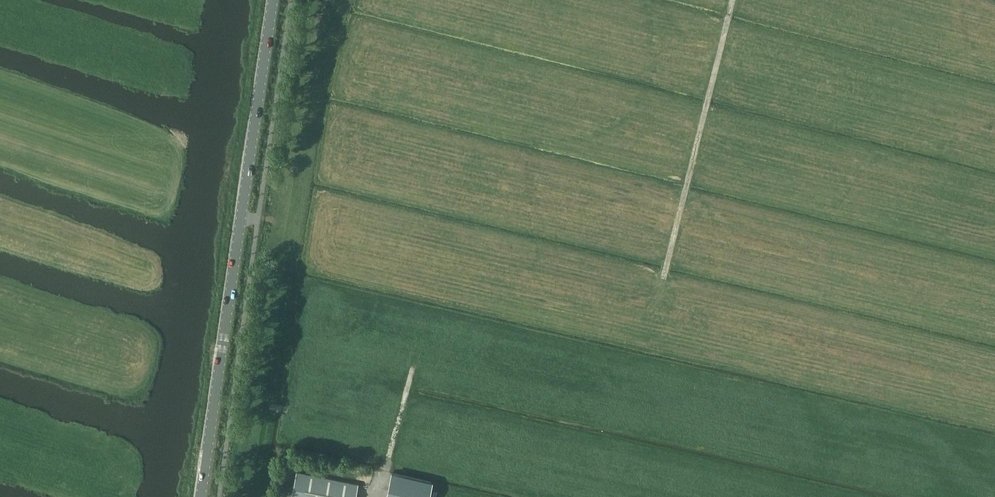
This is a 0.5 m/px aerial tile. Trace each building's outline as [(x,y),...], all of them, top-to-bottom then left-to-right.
[(357,484),(296,471),(290,496),(354,496),(357,484)] [(386,496),(428,496),(431,482),(391,473),(386,496)]
